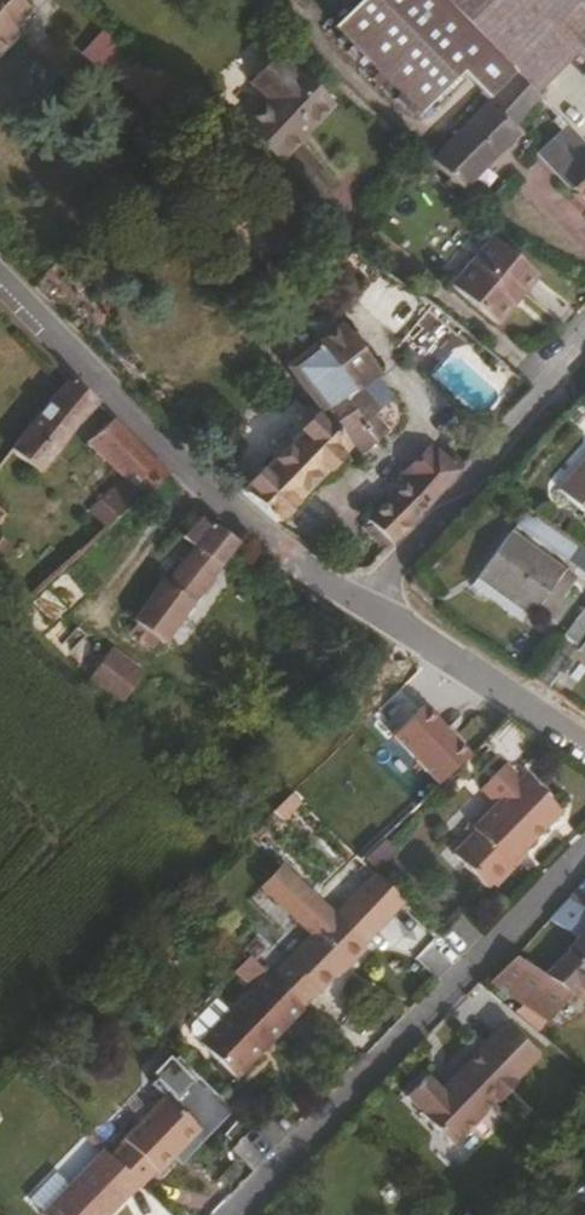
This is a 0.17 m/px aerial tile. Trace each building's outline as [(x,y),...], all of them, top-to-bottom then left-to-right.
[(16,50),(10,45),(28,27),(1,0),(0,0),(0,66),(16,50)] [(426,0),(414,0),(488,75),(494,70),(475,50),(426,0)] [(531,0),(426,0),(475,50),(531,0)] [(475,50),(494,70),(488,75),(502,87),(525,107),(566,63),(584,82),(584,0),(531,0),(475,50)] [(267,181),(325,125),(289,88),(286,90),(269,72),(240,99),(258,117),(231,143),(267,181)] [(149,140),(178,113),(141,80),(117,104),(149,140)] [(452,206),(511,145),(505,140),(530,112),(525,107),(502,87),(420,178),(441,198),(436,203),(442,208),(447,202),(452,206)] [(165,158),(193,128),(178,113),(149,140),(165,158)] [(560,141),(534,168),(584,220),(584,167),(560,141)] [(444,287),(489,332),(537,283),(492,238),(444,287)] [(377,374),(340,331),(316,352),(353,396),(358,391),(377,374)] [(279,528),(353,459),(363,469),(390,444),(368,420),(377,412),(358,391),(353,396),(316,352),(314,351),(287,374),(321,414),(314,420),(319,426),(241,498),(279,528)] [(55,470),(52,460),(63,447),(70,452),(94,426),(64,397),(6,470),(35,492),(55,470)] [(570,418),(555,435),(584,461),(584,431),(570,418)] [(167,497),(108,440),(84,467),(113,496),(108,502),(112,506),(94,523),(114,545),(167,497)] [(386,548),(459,471),(448,461),(443,467),(430,453),(404,478),(407,481),(363,523),(386,548)] [(549,508),(584,539),(584,466),(549,508)] [(386,548),(363,523),(353,532),(377,558),(386,548)] [(162,665),(238,562),(214,545),(210,549),(198,540),(183,556),(195,567),(164,601),(157,597),(127,642),(146,654),(139,662),(150,669),(155,661),(162,665)] [(560,593),(499,550),(469,593),(522,631),(538,608),(546,614),(560,593)] [(9,566),(0,559),(0,577),(9,566)] [(62,629),(92,604),(72,582),(12,636),(76,696),(105,667),(62,629)] [(523,694),(540,705),(571,661),(584,641),(584,606),(523,694)] [(107,725),(141,689),(111,661),(105,667),(76,696),(107,725)] [(584,677),(584,671),(571,661),(540,705),(558,716),(584,677)] [(521,862),(557,825),(520,790),(517,793),(500,777),(476,803),(493,818),(469,844),(472,846),(451,869),(485,902),(488,898),(521,862)] [(493,902),(526,867),(521,862),(488,898),(493,902)] [(584,917),(584,885),(568,903),(584,917)] [(584,917),(568,903),(561,910),(584,928),(584,917)] [(561,910),(554,917),(582,939),(539,987),(569,1010),(577,1001),(584,1008),(584,928),(561,910)] [(302,1026),(343,982),(347,985),(370,962),(365,958),(369,954),(338,925),(269,996),(302,1026)] [(535,975),(529,969),(534,964),(521,952),(508,965),(529,983),(535,975)] [(234,1099),(302,1026),(269,996),(247,975),(230,994),(248,1011),(227,1033),(199,1064),(198,1065),(234,1099)] [(199,1064),(227,1033),(213,1020),(189,1046),(188,1053),(199,1064)] [(512,1079),(538,1053),(507,1023),(441,1090),(426,1075),(404,1097),(450,1142),(495,1095),(499,1099),(515,1082),(512,1079)] [(158,1194),(199,1150),(162,1114),(120,1158),(122,1160),(108,1176),(140,1206),(154,1190),(158,1194)] [(140,1206),(108,1176),(102,1171),(60,1214),(131,1214),(140,1206)]
